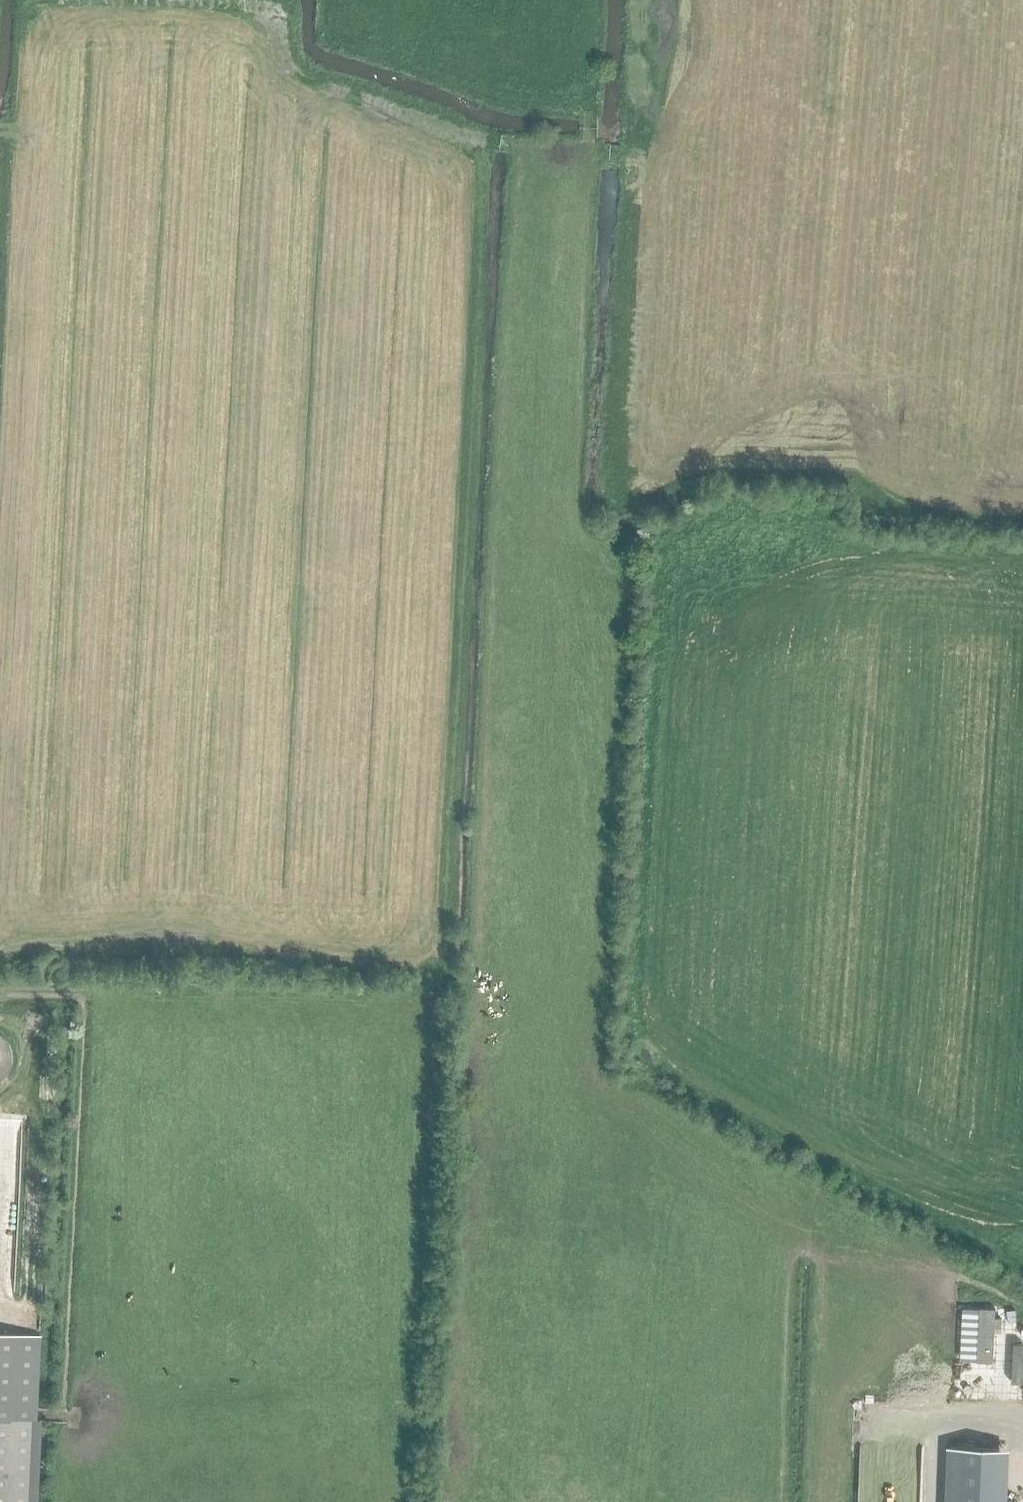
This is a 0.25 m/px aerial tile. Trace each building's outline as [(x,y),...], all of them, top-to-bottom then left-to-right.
[(15,1077),(16,1043),(0,1043),(0,1077),(15,1077)] [(36,1409),(39,1337),(0,1335),(0,1407),(36,1409)] [(36,1421),(0,1419),(0,1501),(32,1501),(36,1421)] [(996,1488),(997,1499),(1022,1498),(1022,1487),(996,1488)]
